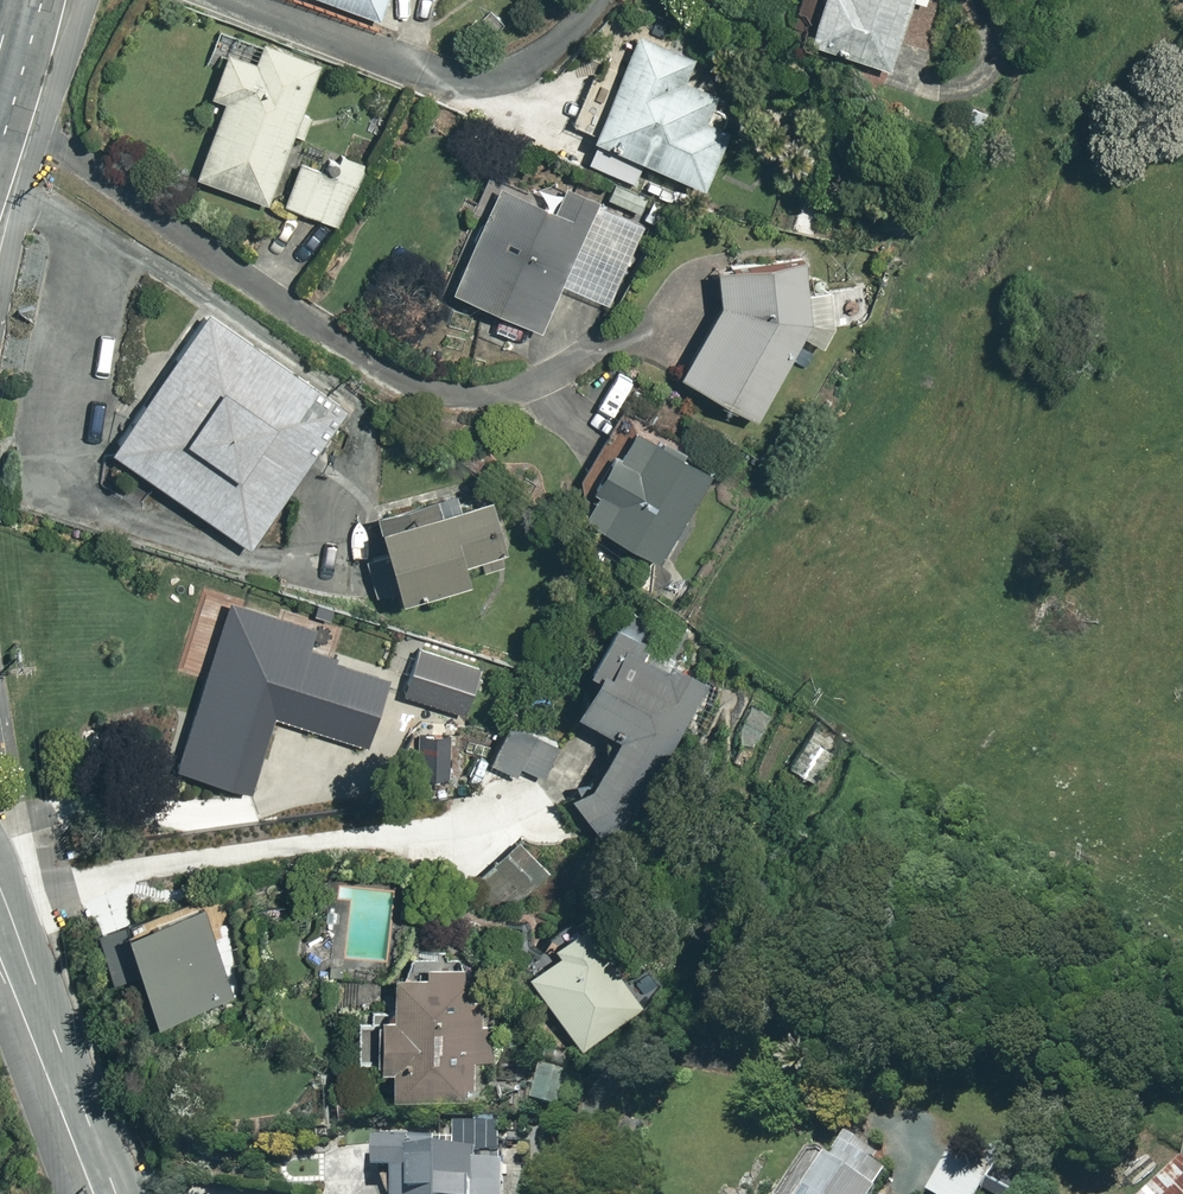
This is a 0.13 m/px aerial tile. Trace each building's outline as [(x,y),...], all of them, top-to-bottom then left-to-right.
[(376,15),(381,0),(334,0),(376,15)] [(801,48),(882,76),(909,0),(818,0),(801,48)] [(632,32),(589,134),(706,182),(748,80),(632,32)] [(217,94),(190,170),(268,198),(319,57),(259,35),(250,61),(221,50),(207,90),(217,94)] [(311,138),(286,204),(338,223),(362,157),(311,138)] [(498,178),(447,284),(535,326),(558,278),(605,300),(644,220),(543,172),(532,194),(498,178)] [(717,291),(678,367),(764,415),(806,321),(801,250),(713,257),(717,291)] [(205,304),(108,440),(249,540),(347,404),(205,304)] [(635,419),(579,509),(655,556),(711,466),(635,419)] [(485,486),(373,519),(394,591),(506,559),(485,486)] [(254,704),(246,720),(304,751),(357,652),(249,594),(225,639),(243,649),(222,687),(254,704)] [(589,669),(568,701),(609,728),(567,793),(619,826),(713,680),(673,655),(661,673),(623,648),(636,628),(610,611),(578,661),(589,669)] [(486,761),(512,772),(514,765),(538,776),(553,741),(503,720),(486,761)] [(541,886),(508,846),(466,881),(499,921),(541,886)] [(209,888),(121,917),(155,1019),(243,990),(209,888)] [(573,923),(522,964),(578,1033),(629,992),(573,923)] [(387,1067),(386,1092),(467,1093),(467,1059),(495,1060),(495,994),(463,994),(463,956),(413,956),(413,975),(392,975),(392,1010),(373,1010),(373,1067),(387,1067)] [(580,1072),(537,1060),(526,1100),(570,1112),(580,1072)] [(396,1134),(395,1193),(481,1193),(481,1134),(396,1134)] [(783,1193),(883,1193),(895,1173),(838,1139),(826,1159),(810,1149),(783,1193)] [(1139,1193),(1182,1193),(1182,1165),(1176,1158),(1139,1193)]
